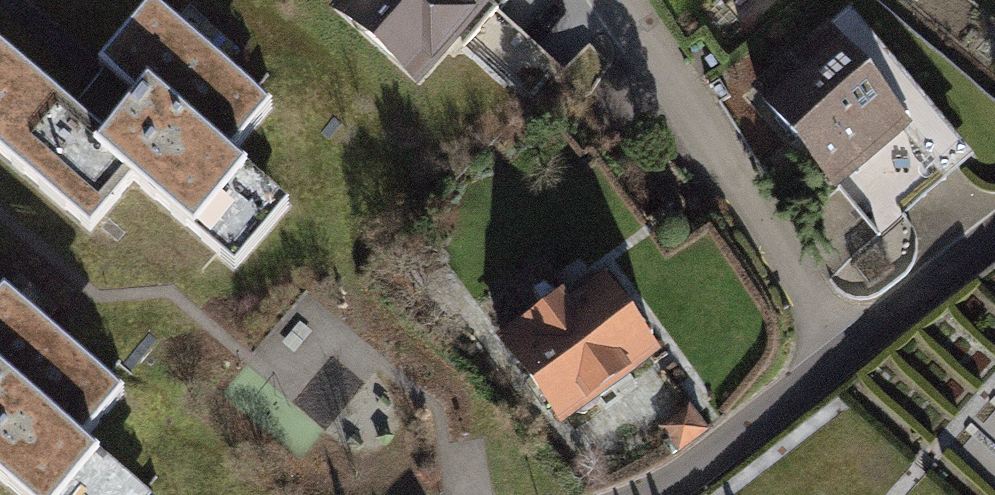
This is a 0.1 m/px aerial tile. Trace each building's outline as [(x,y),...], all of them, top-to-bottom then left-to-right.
[(352,19),(344,28),(416,92),(460,42),(491,7),(497,0),(330,0),(352,19)] [(88,227),(128,180),(233,269),(288,204),(228,153),(270,104),(153,5),(101,66),(135,96),(126,107),(104,133),(0,46),(0,153),(88,227)] [(564,70),(491,7),(460,42),(534,105),(564,70)] [(855,7),(773,76),(848,165),(930,96),(855,7)] [(534,294),(492,332),(557,421),(657,348),(599,266),(564,292),(557,283),(534,294)] [(35,494),(168,494),(87,425),(127,378),(7,275),(0,283),(0,465),(35,494)] [(688,402),(657,425),(677,451),(708,428),(688,402)]
